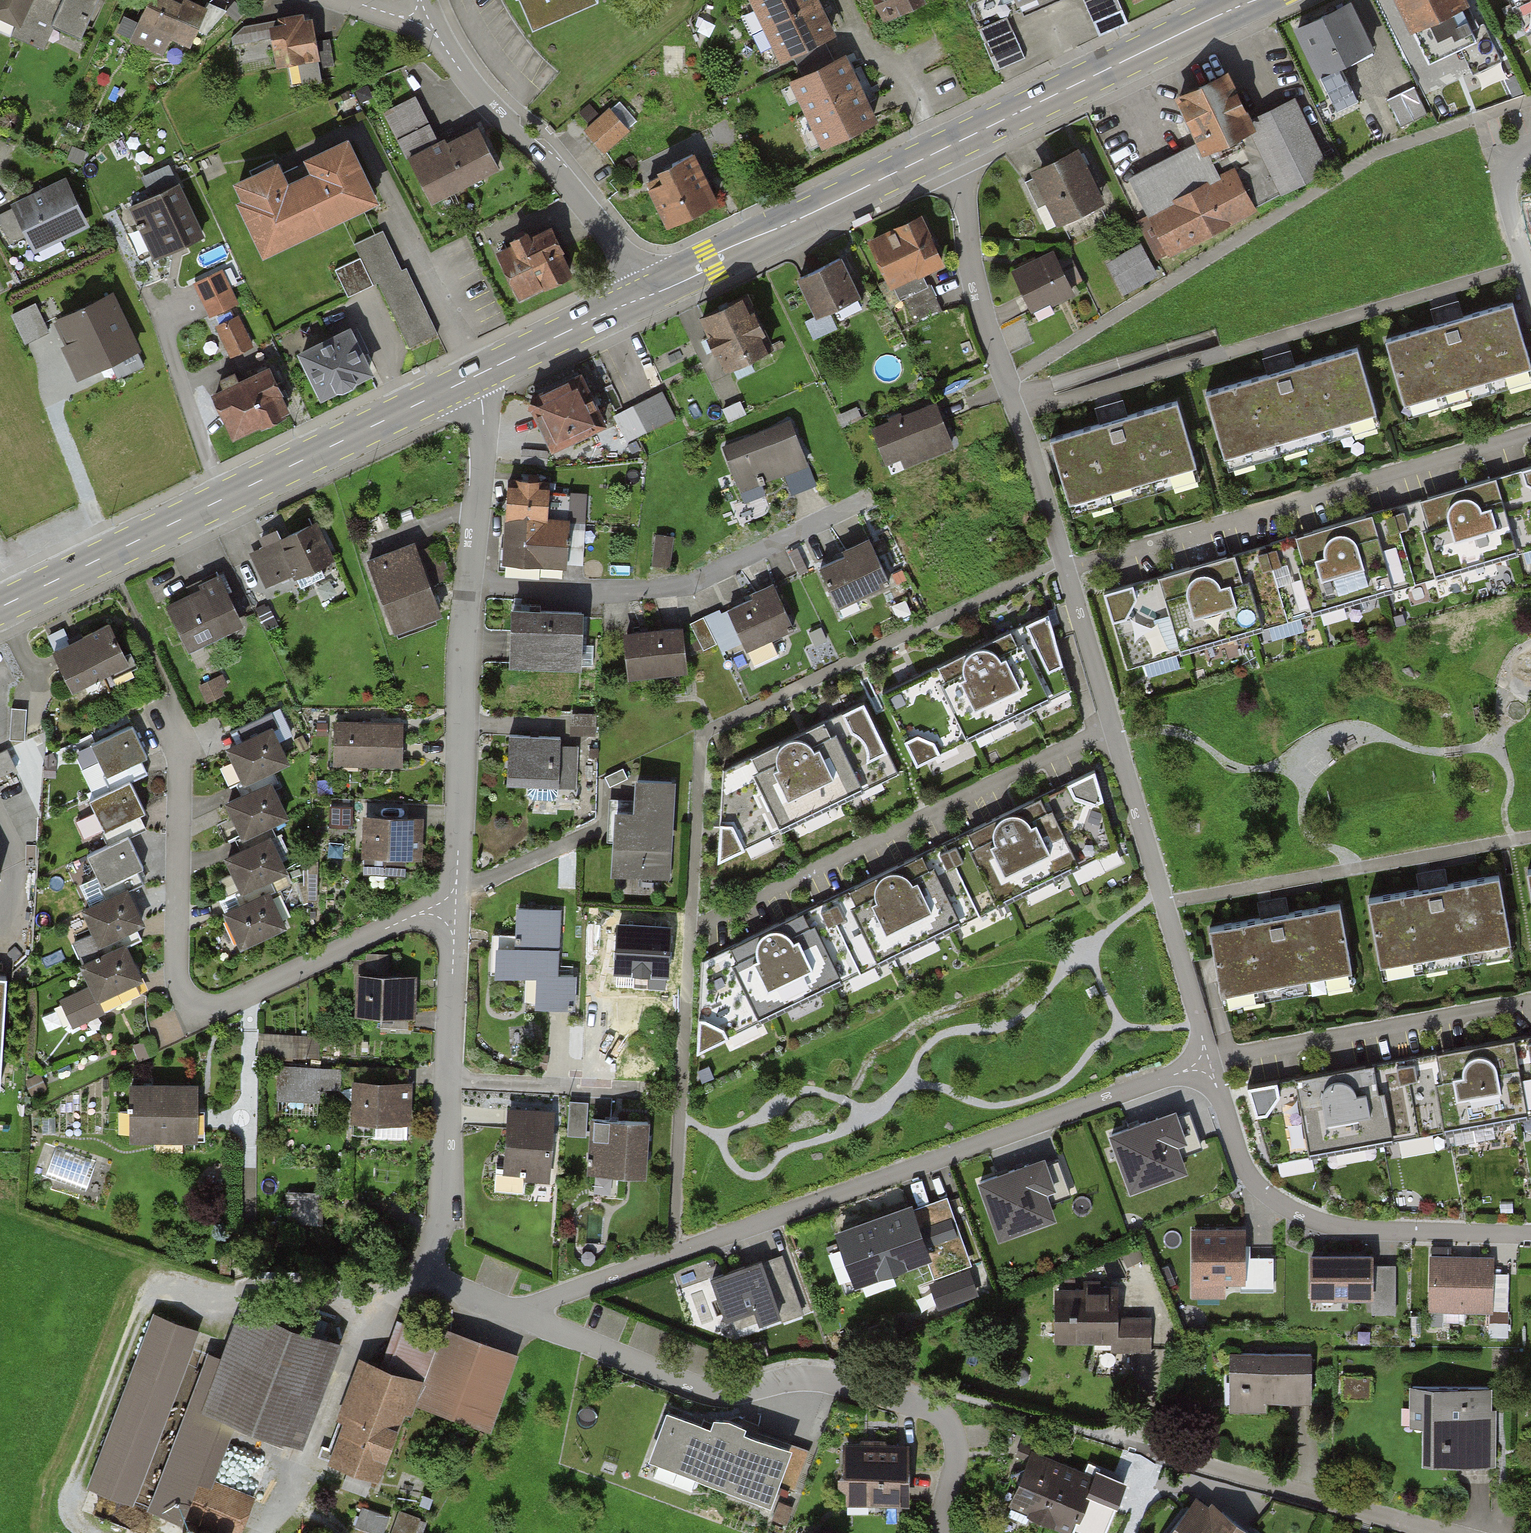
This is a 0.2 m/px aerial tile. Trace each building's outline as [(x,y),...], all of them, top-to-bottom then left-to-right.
[(20,20),(14,34),(45,49),(55,26),(82,38),(99,0),(0,0),(0,11),(20,20)] [(114,38),(155,57),(164,37),(182,46),(198,12),(172,0),(143,0),(134,19),(125,15),(114,38)] [(535,28),(600,0),(523,0),(535,28)] [(781,60),(836,34),(821,0),(753,0),(781,60)] [(881,23),(929,0),(870,0),(881,23)] [(1022,10),(1045,0),(1018,0),(1022,10)] [(1101,35),(1127,24),(1117,0),(1086,0),(1101,35)] [(1293,26),(1335,115),(1358,104),(1340,67),(1376,49),(1353,0),(1348,0),(1293,26)] [(1428,60),(1461,45),(1473,71),(1503,57),(1486,19),(1482,21),(1473,0),(1400,0),(1428,60)] [(310,15),(245,25),(231,36),(232,41),(278,34),(286,84),(320,79),(310,15)] [(1007,17),(980,28),(998,69),(1024,57),(1007,17)] [(846,51),(790,76),(822,146),(878,121),(846,51)] [(1226,63),(1173,89),(1198,138),(1202,146),(1254,119),(1251,113),(1226,63)] [(1415,85),(1388,97),(1401,124),(1428,111),(1415,85)] [(1331,164),(1294,91),(1251,113),(1254,119),(1202,146),(1198,138),(1129,173),(1148,211),(1137,217),(1157,257),(1259,206),(1257,202),(1331,164)] [(415,99),(389,112),(434,201),(499,168),(478,128),(439,147),(415,99)] [(588,129),(605,148),(627,129),(610,110),(588,129)] [(275,156),(232,176),(240,193),(232,197),(261,256),(381,199),(350,135),(307,156),(311,165),(285,177),(275,156)] [(1080,141),(1030,166),(1055,218),(1105,194),(1080,141)] [(714,200),(693,156),(662,170),(667,181),(652,188),(668,222),(714,200)] [(152,197),(136,204),(160,254),(202,235),(170,166),(144,179),(152,197)] [(0,214),(0,222),(10,242),(30,233),(36,246),(83,223),(63,183),(0,214)] [(919,207),(865,233),(890,283),(944,257),(919,207)] [(553,225),(495,254),(519,301),(577,273),(553,225)] [(402,271),(382,229),(354,243),(360,256),(332,269),(346,298),(379,282),(410,346),(438,333),(407,268),(402,271)] [(1141,239),(1106,257),(1124,293),(1159,275),(1141,239)] [(1054,247),(1011,266),(1030,308),(1073,289),(1054,247)] [(840,251),(796,272),(815,312),(859,291),(840,251)] [(236,303),(221,271),(195,284),(211,315),(236,303)] [(745,294),(699,316),(727,372),(772,350),(745,294)] [(41,300),(15,309),(26,341),(52,333),(41,300)] [(113,302),(64,325),(86,372),(135,349),(113,302)] [(1388,339),(1407,403),(1530,366),(1530,360),(1513,302),(1388,339)] [(236,318),(219,326),(232,352),(248,344),(236,318)] [(353,326),(302,350),(324,397),(375,372),(353,326)] [(1358,347),(1208,393),(1227,455),(1377,409),(1358,347)] [(586,366),(528,392),(553,445),(610,419),(586,366)] [(224,389),(215,393),(234,433),(286,408),(267,369),(238,382),(234,374),(220,381),(224,389)] [(661,392),(608,415),(621,444),(674,420),(661,392)] [(926,401),(861,426),(880,475),(945,449),(926,401)] [(1178,401),(1057,438),(1077,500),(1197,463),(1178,401)] [(787,419),(713,450),(731,494),(805,464),(787,419)] [(1104,593),(1127,669),(1530,548),(1530,465),(1104,593)] [(547,480),(502,479),(500,561),(572,563),(573,516),(546,515),(547,480)] [(316,519),(251,552),(268,587),(334,555),(316,519)] [(673,534),(655,532),(652,564),(670,565),(673,534)] [(865,542),(808,564),(825,606),(882,584),(865,542)] [(408,546),(359,561),(382,634),(430,619),(408,546)] [(224,573),(166,600),(188,648),(247,621),(224,573)] [(767,587),(715,610),(733,652),(785,630),(767,587)] [(569,611),(495,608),(493,665),(568,667),(569,611)] [(1047,612),(883,692),(916,762),(1069,691),(1047,612)] [(114,619),(53,647),(72,689),(133,662),(114,619)] [(674,628),(613,633),(617,678),(678,673),(674,628)] [(759,666),(784,655),(778,643),(753,654),(759,666)] [(865,701),(724,771),(723,859),(897,772),(865,701)] [(15,703),(14,736),(28,737),(29,703),(15,703)] [(403,719),(325,718),(325,768),(402,769),(403,719)] [(124,724),(82,742),(96,776),(139,757),(124,724)] [(261,730),(216,750),(233,787),(278,766),(261,730)] [(554,733),(499,733),(499,787),(575,788),(576,747),(554,746),(554,733)] [(19,769),(13,748),(0,752),(0,775),(19,769)] [(1116,846),(1092,773),(704,959),(700,1051),(1116,846)] [(676,777),(627,775),(626,807),(610,807),(608,872),(673,874),(676,777)] [(122,780),(79,798),(93,831),(135,814),(122,780)] [(263,782),(216,802),(232,839),(280,818),(263,782)] [(414,817),(355,815),(353,863),(413,865),(414,817)] [(121,836),(77,854),(91,888),(135,869),(121,836)] [(261,836),(216,856),(232,893),(278,873),(261,836)] [(1498,877),(1370,899),(1381,964),(1509,941),(1498,877)] [(122,888),(73,910),(89,947),(138,925),(122,888)] [(261,891),(214,912),(232,951),(279,929),(261,891)] [(1340,903),(1212,925),(1223,988),(1351,966),(1340,903)] [(558,909),(505,907),(504,940),(485,939),(484,977),(527,978),(526,1007),(572,1009),(573,975),(556,974),(558,909)] [(116,943),(68,965),(79,990),(54,1001),(67,1028),(95,1015),(87,998),(133,977),(116,943)] [(410,977),(348,975),(347,1018),(409,1020),(410,977)] [(324,1052),(325,1031),(264,1029),(263,1050),(324,1052)] [(1241,1087),(1264,1163),(1530,1116),(1530,1035),(1268,1083),(1241,1087)] [(40,1072),(25,1079),(32,1093),(47,1086),(40,1072)] [(408,1081),(342,1081),(343,1124),(408,1124),(408,1081)] [(190,1082),(121,1083),(122,1139),(170,1138),(191,1137),(190,1082)] [(580,1099),(570,1098),(568,1132),(586,1133),(588,1099),(580,1099)] [(548,1109),(503,1107),(499,1175),(544,1177),(548,1109)] [(1164,1109),(1107,1130),(1127,1187),(1185,1166),(1164,1109)] [(650,1116),(594,1112),(590,1170),(629,1173),(646,1174),(650,1116)] [(55,1116),(44,1116),(44,1131),(55,1131),(55,1116)] [(1038,1156),(979,1176),(999,1238),(1059,1218),(1038,1156)] [(872,1212),(841,1223),(863,1281),(934,1254),(916,1205),(875,1221),(872,1212)] [(1238,1224),(1185,1226),(1186,1285),(1273,1282),(1272,1253),(1239,1254),(1238,1224)] [(1366,1250),(1300,1252),(1301,1294),(1367,1293),(1367,1313),(1394,1312),(1393,1262),(1366,1262),(1366,1250)] [(780,1251),(702,1278),(721,1334),(799,1307),(780,1251)] [(1487,1253),(1424,1251),(1423,1310),(1509,1313),(1510,1272),(1487,1272),(1487,1253)] [(1112,1285),(1050,1284),(1049,1337),(1111,1338),(1110,1347),(1148,1348),(1148,1310),(1112,1310),(1112,1285)] [(199,1351),(142,1508),(211,1532),(241,1532),(254,1497),(205,1480),(225,1424),(294,1449),(331,1346),(231,1309),(213,1356),(199,1351)] [(373,1368),(354,1361),(317,1464),(375,1485),(405,1402),(481,1429),(509,1353),(394,1311),(373,1368)] [(196,1332),(147,1314),(79,1491),(128,1510),(196,1332)] [(1307,1347),(1223,1347),(1222,1409),(1261,1409),(1261,1398),(1306,1398),(1307,1347)] [(1491,1383),(1403,1382),(1402,1424),(1415,1424),(1415,1464),(1489,1465),(1491,1383)] [(791,1449),(661,1401),(641,1455),(771,1503),(791,1449)] [(905,1441),(835,1441),(836,1501),(905,1500),(905,1441)] [(1057,1460),(1023,1448),(999,1510),(1033,1523),(1057,1460)] [(1057,1460),(1033,1523),(1060,1532),(1068,1532),(1090,1473),(1057,1460)] [(1196,1489),(1160,1532),(1223,1532),(1234,1520),(1196,1489)] [(386,1532),(391,1509),(365,1502),(359,1526),(386,1532)] [(393,1532),(424,1532),(430,1513),(401,1505),(393,1532)] [(1234,1520),(1223,1532),(1249,1532),(1234,1520)]
